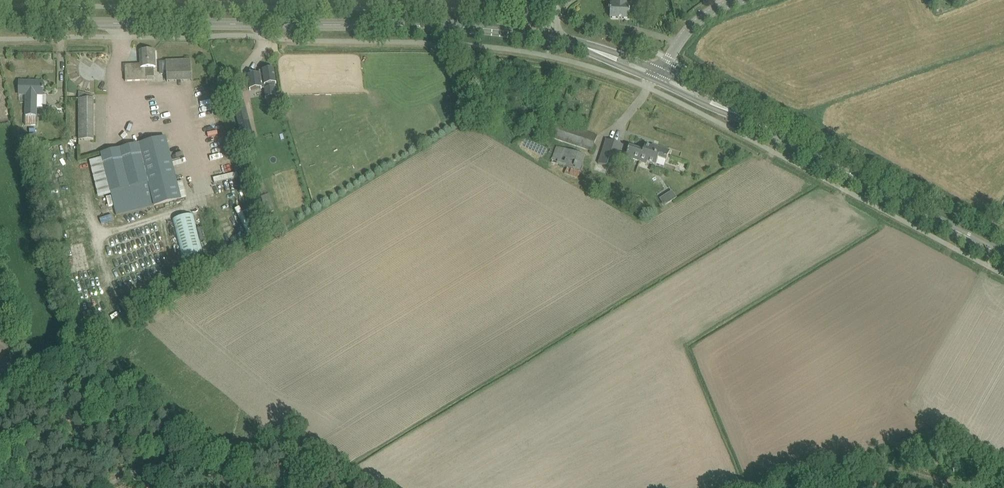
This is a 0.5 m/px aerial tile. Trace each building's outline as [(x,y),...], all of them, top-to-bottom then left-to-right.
[(630,8),(631,0),(611,0),(611,4),(610,4),(610,18),(630,18),(630,8)] [(125,65),(125,75),(125,81),(147,80),(147,77),(153,77),(153,68),(155,68),(155,50),(140,50),(141,64),(125,65)] [(197,59),(162,60),(162,69),(167,69),(167,81),(197,81),(197,59)] [(277,84),(274,69),(262,71),(263,74),(260,75),(260,74),(248,76),(250,90),(262,88),(264,88),(265,98),(266,98),(266,97),(276,95),(276,97),(277,97),(275,84),(277,84)] [(36,125),(36,108),(43,108),(43,95),(43,89),(44,89),(44,87),(43,87),(43,82),(19,81),(19,95),(26,95),(26,115),(26,125),(36,125)] [(79,92),(79,140),(94,139),(93,96),(79,92)] [(241,93),(232,95),(241,129),(250,127),(248,119),(247,119),(242,101),(243,101),(241,93)] [(554,132),(552,139),(563,143),(567,144),(592,152),(594,145),(597,136),(557,123),(554,132)] [(181,199),(166,137),(101,153),(117,215),(181,199)] [(615,169),(620,154),(624,145),(606,139),(598,164),(615,169)] [(667,161),(667,160),(670,151),(657,147),(657,148),(645,145),(643,151),(629,146),(626,157),(640,162),(641,160),(656,165),(658,158),(667,161)] [(556,146),(551,163),(566,168),(564,174),(578,179),(586,156),(566,149),(561,148),(556,146)] [(208,162),(226,157),(225,152),(207,158),(208,162)] [(658,194),(663,205),(675,198),(670,188),(658,194)] [(194,214),(172,220),(182,259),(204,254),(194,214)]
